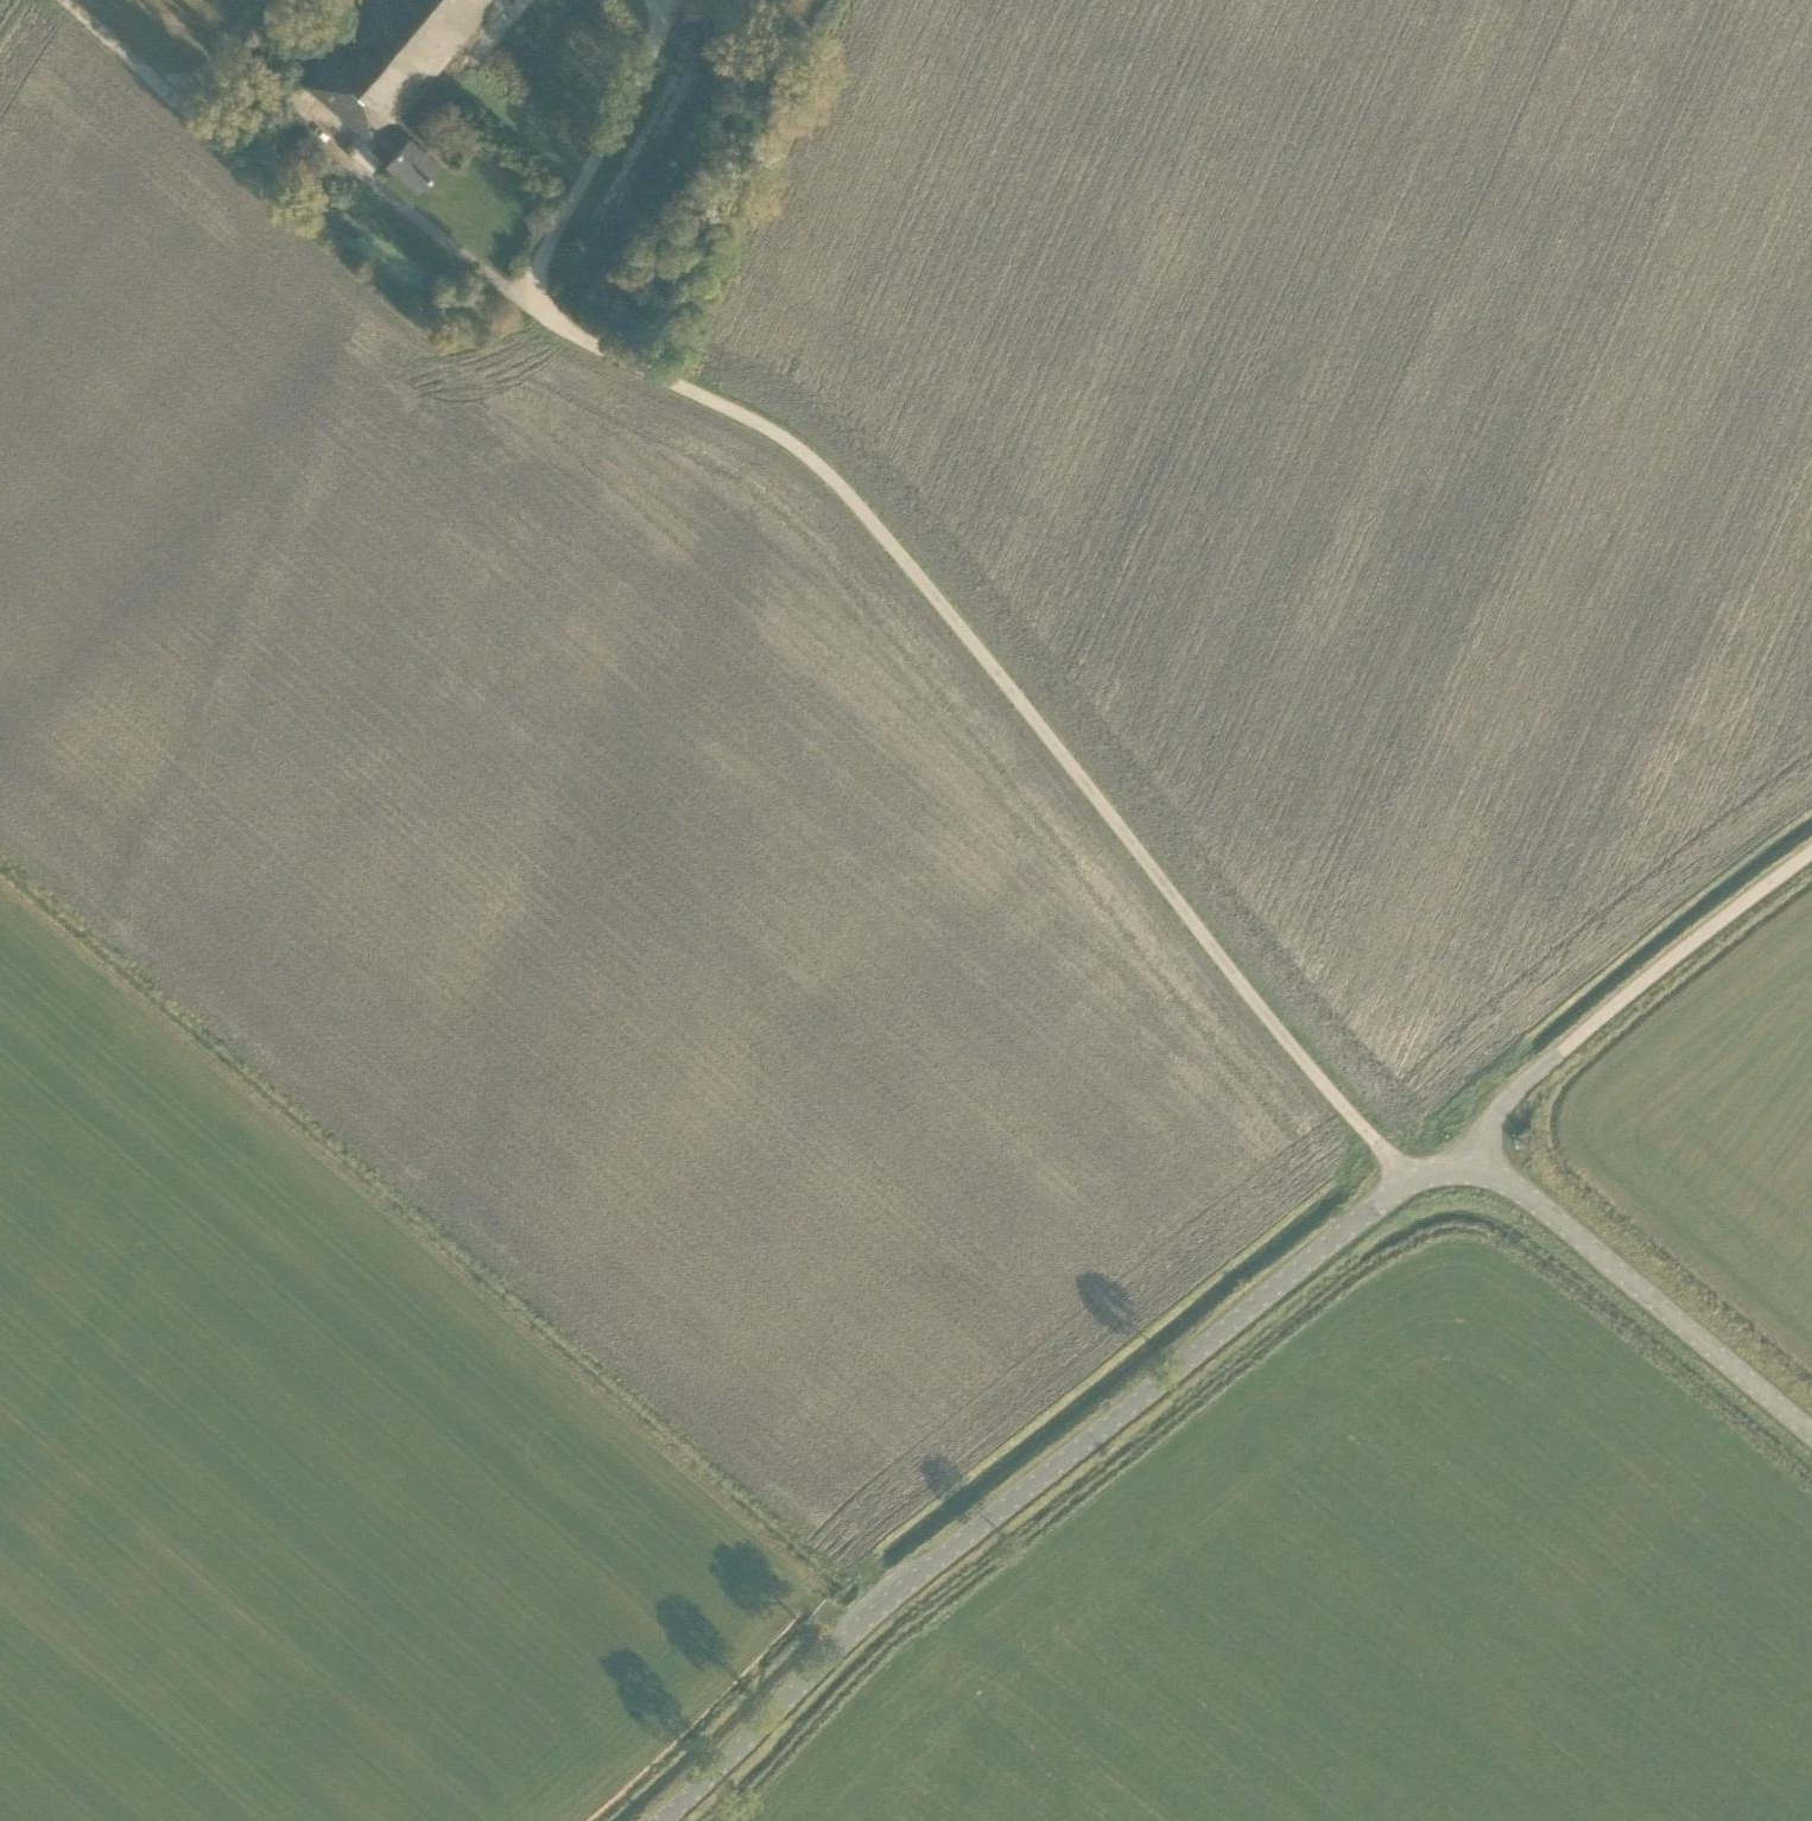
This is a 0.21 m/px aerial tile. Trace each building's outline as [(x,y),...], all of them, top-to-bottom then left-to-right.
[(478,19),(493,0),(363,0),(298,81),(373,143),(368,149),(385,163),(417,190),(439,163),(406,137),(404,140),(387,126),(401,110),(403,111),(478,19)] [(597,19),(613,0),(520,0),(471,60),(523,105),(597,19)]
